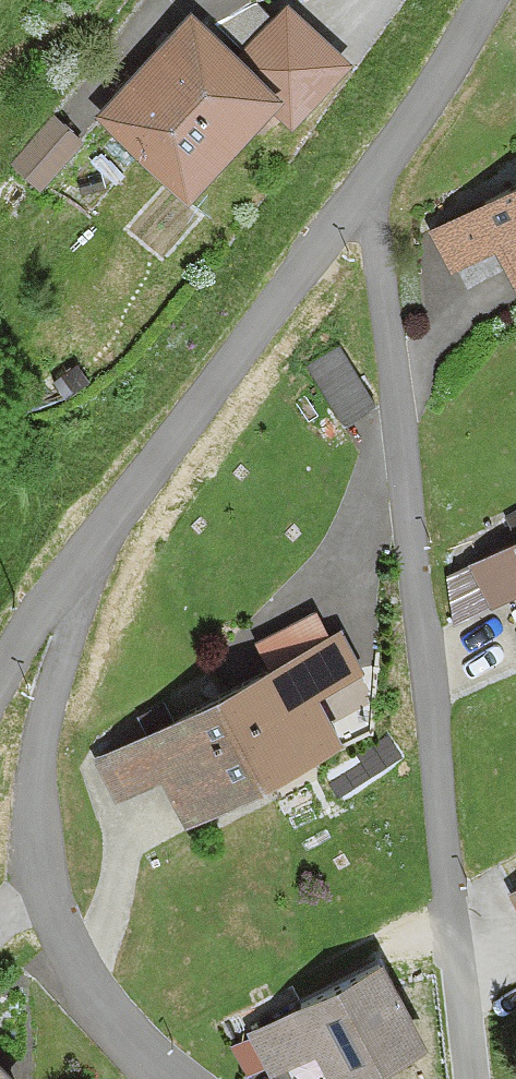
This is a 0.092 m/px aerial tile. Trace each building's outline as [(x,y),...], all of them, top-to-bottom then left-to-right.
[(190,9),(96,110),(186,193),(269,105),(292,126),(352,61),(287,1),(238,54),(190,9)] [(12,161),(38,186),(82,140),(56,116),(12,161)] [(433,229),(453,266),(498,242),(515,275),(515,184),(433,229)] [(338,347),(308,366),(342,420),(372,401),(338,347)] [(470,562),(491,602),(515,589),(515,537),(470,562)] [(337,624),(212,696),(260,780),(338,735),(314,693),(362,666),(337,624)] [(260,780),(212,696),(98,761),(117,795),(159,772),(188,821),(260,780)] [(424,1037),(381,958),(248,1030),(270,1071),(320,1044),(339,1078),(347,1078),(424,1037)] [(0,1059),(0,1078),(20,1078),(0,1059)]
